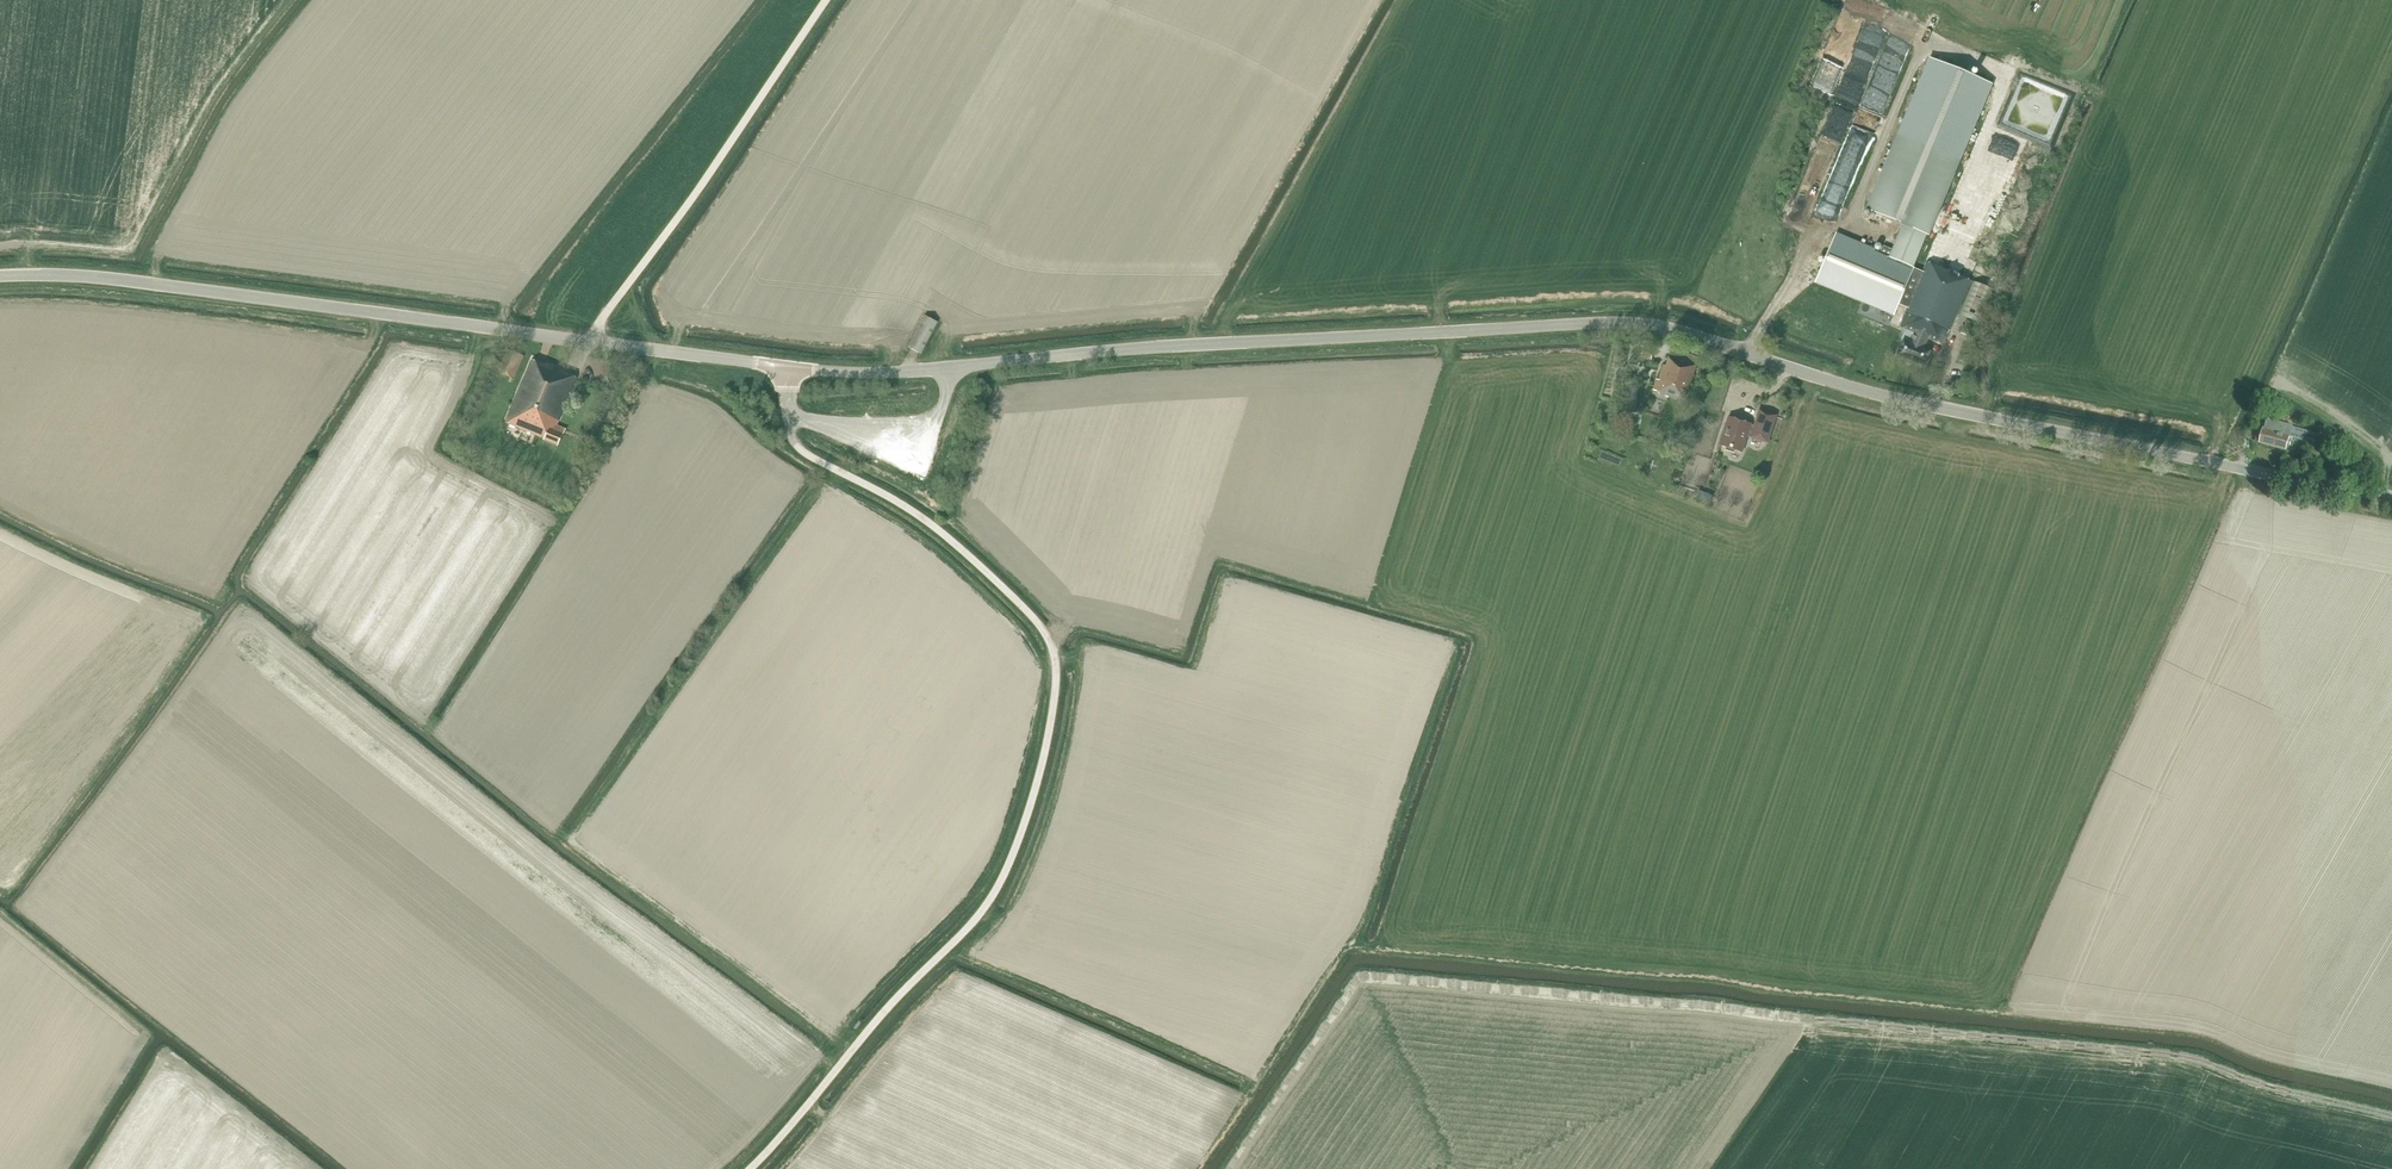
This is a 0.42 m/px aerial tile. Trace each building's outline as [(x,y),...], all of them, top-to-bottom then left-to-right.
[(1835,235),(1816,280),(1895,313),(1899,304),(1907,308),(1899,327),(1905,329),(1901,340),(1903,341),(1897,355),(1924,366),(1930,352),(1924,349),(1928,339),(1943,346),(1970,280),(1927,262),(1917,286),(1908,282),(1914,269),(1913,268),(1989,82),(1932,57),(1868,211),(1903,225),(1893,249),(1884,245),(1880,254),(1835,235)] [(1830,168),(1851,110),(1834,104),(1814,162),(1830,168)] [(1852,124),(1831,182),(1851,190),(1873,131),(1852,124)] [(1994,290),(1974,281),(1959,315),(1980,324),(1994,290)] [(908,347),(922,354),(938,322),(925,315),(908,347)] [(1966,320),(1961,332),(1967,334),(1972,323),(1966,320)] [(1643,347),(1641,357),(1651,360),(1653,350),(1643,347)] [(1653,390),(1683,400),(1687,389),(1689,390),(1699,358),(1672,349),(1670,357),(1669,357),(1666,366),(1663,365),(1659,380),(1656,379),(1653,390)] [(506,423),(545,439),(544,440),(558,445),(565,430),(556,426),(577,377),(532,360),(506,423)] [(1638,388),(1629,387),(1626,407),(1635,409),(1638,388)] [(1742,453),(1747,436),(1768,443),(1776,416),(1759,410),(1754,427),(1750,426),(1751,424),(1729,417),(1719,446),(1742,453)] [(2286,449),(2290,436),(2296,438),(2305,441),(2307,433),(2298,430),(2297,432),(2292,430),(2292,429),(2281,426),(2282,422),(2267,418),(2265,428),(2263,428),(2259,442),(2286,449)]
